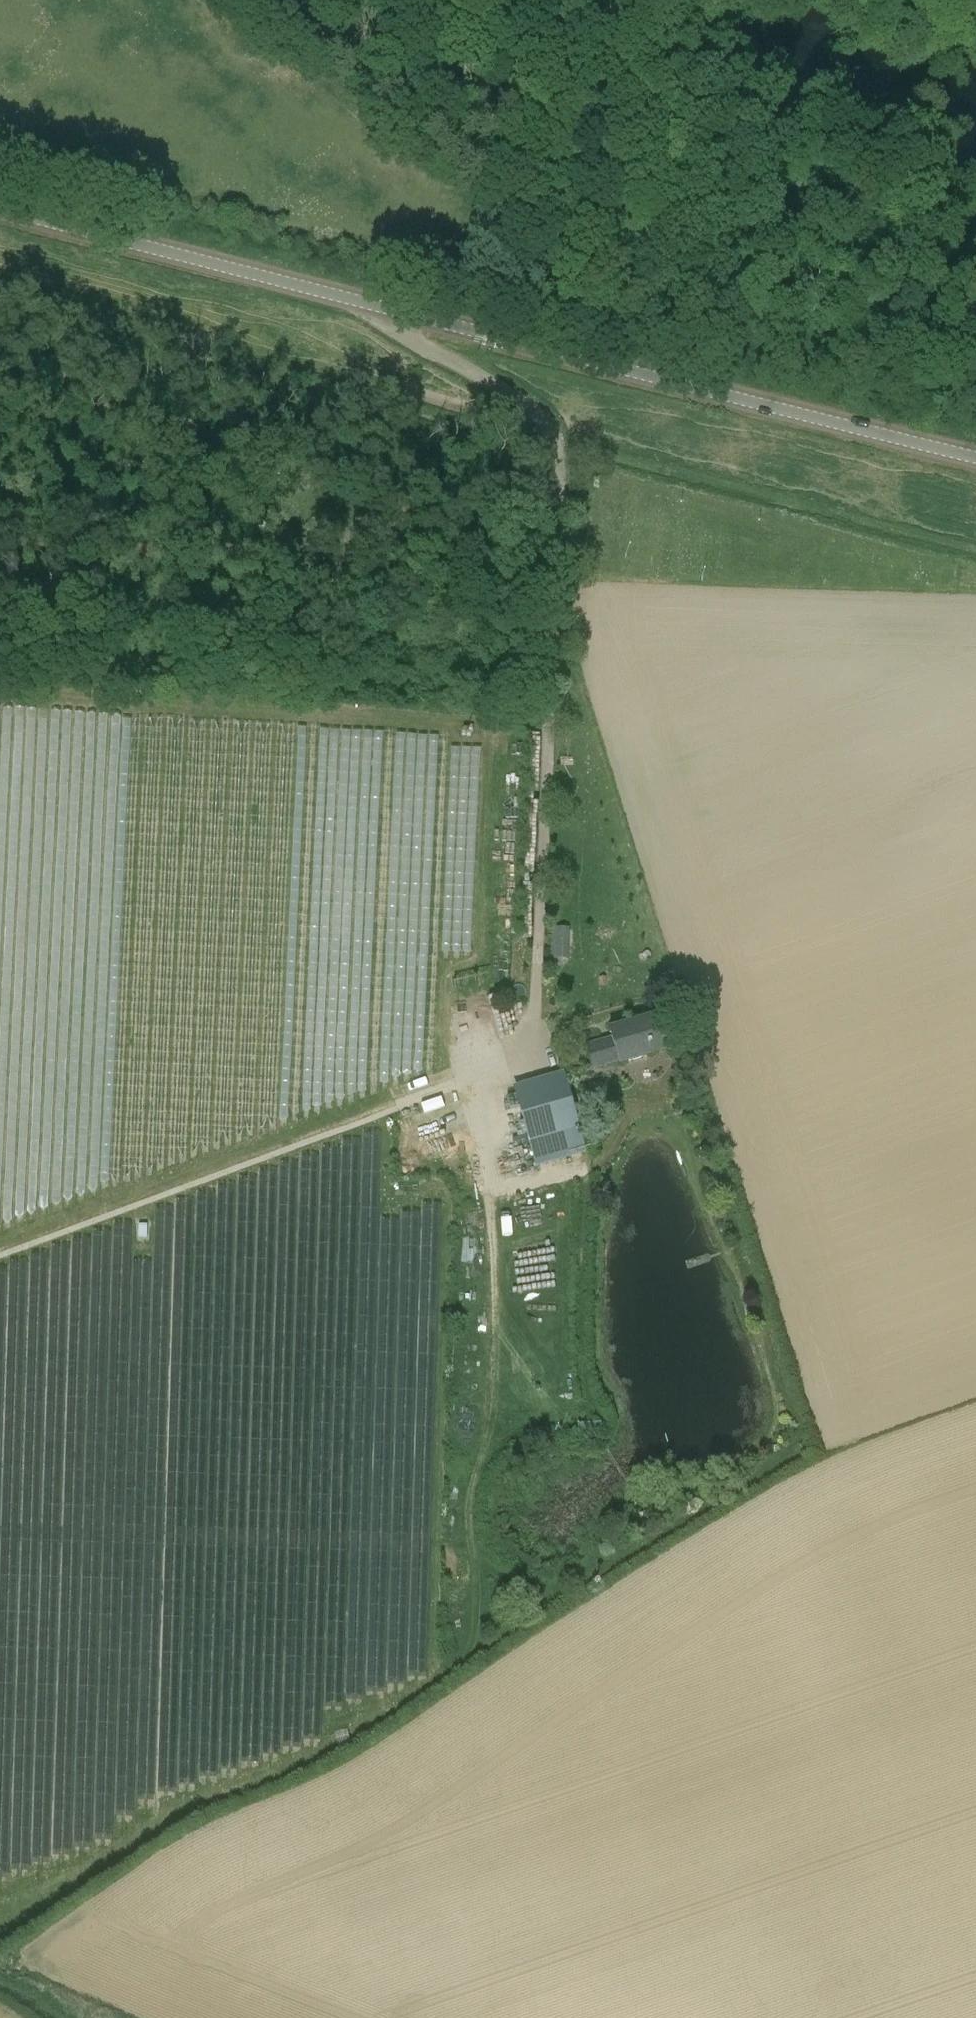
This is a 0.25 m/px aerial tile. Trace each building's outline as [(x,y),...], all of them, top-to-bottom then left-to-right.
[(570,929),(552,929),(551,959),(569,960),(570,929)] [(619,1064),(671,1049),(661,1014),(609,1029),(611,1038),(585,1045),(593,1071),(619,1063),(619,1064)] [(536,1166),(585,1152),(563,1075),(514,1089),(536,1166)]
